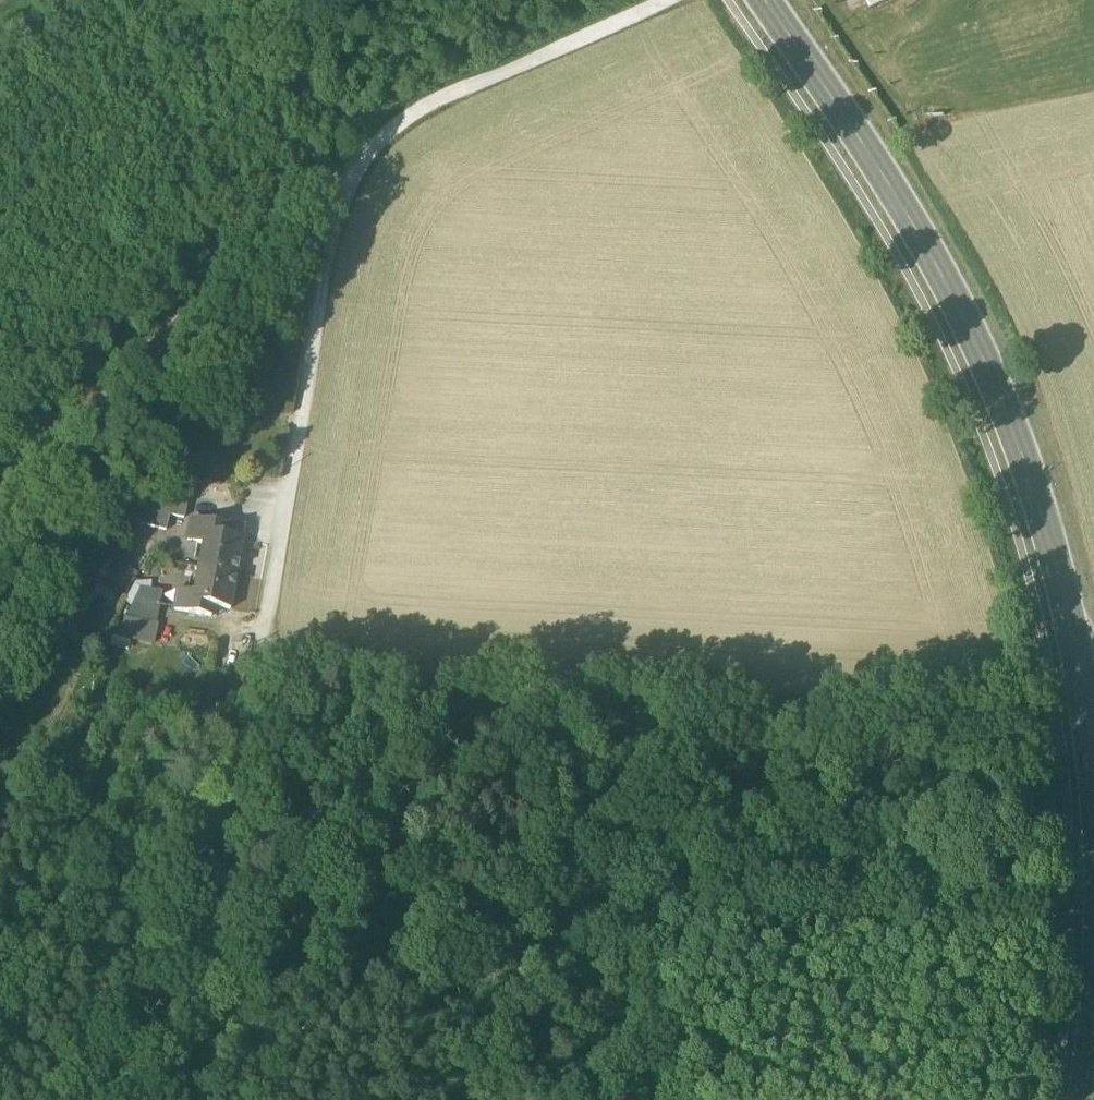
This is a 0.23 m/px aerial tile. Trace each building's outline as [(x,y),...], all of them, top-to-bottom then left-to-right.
[(134,524),(166,532),(169,517),(184,520),(189,495),(164,489),(134,524)] [(202,544),(198,569),(236,576),(243,542),(242,542),(245,528),(221,523),(221,526),(201,522),(191,520),(188,537),(187,542),(197,543),(202,544)] [(230,611),(236,576),(198,569),(193,593),(188,592),(178,590),(175,611),(184,613),(211,618),(213,607),(230,611)] [(125,619),(156,625),(162,593),(139,589),(125,619)]
